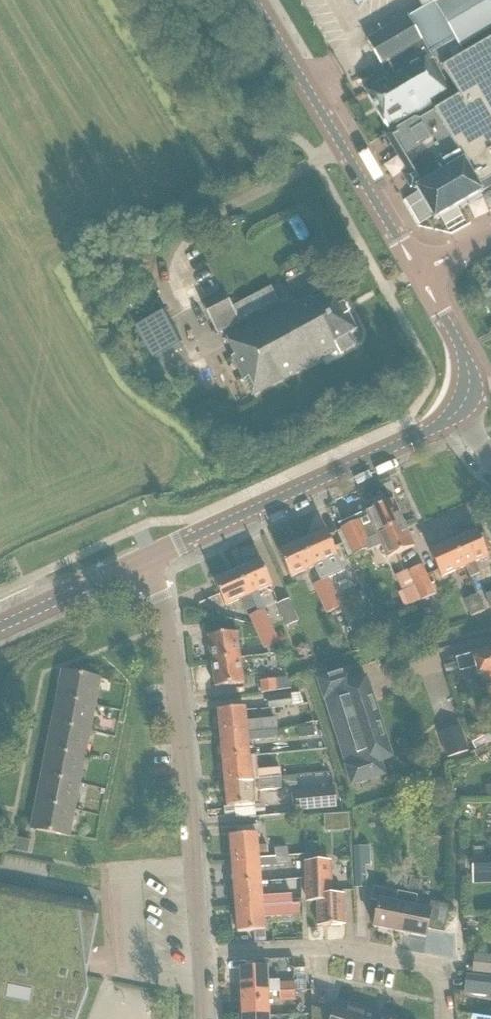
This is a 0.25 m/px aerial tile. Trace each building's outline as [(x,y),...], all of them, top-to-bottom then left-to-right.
[(366,93),(389,132),(453,95),(433,61),(490,27),(490,0),(434,0),(435,2),(407,18),(407,17),(366,41),(389,79),(366,93)] [(442,67),(459,96),(434,111),(419,120),(415,118),(406,123),(385,135),(406,171),(400,175),(410,191),(415,187),(434,219),(490,187),(490,39),(442,67)] [(342,305),(334,289),(312,301),(309,296),(294,304),(293,301),(225,338),(234,355),(231,357),(252,397),(338,351),(340,354),(355,346),(349,335),(356,331),(348,315),(349,315),(343,305),(342,305)] [(216,333),(239,321),(224,293),(201,305),(216,333)] [(161,312),(134,326),(151,358),(178,344),(161,312)] [(179,380),(196,371),(184,347),(166,356),(179,380)] [(403,523),(393,500),(366,511),(372,525),(362,530),(358,522),(341,530),(353,555),(366,549),(365,549),(362,541),(403,523)] [(365,549),(366,549),(366,551),(380,545),(386,558),(413,546),(403,523),(362,541),(365,549)] [(320,582),(327,578),(329,578),(323,563),(337,556),(325,530),(302,540),(314,567),(320,582)] [(453,540),(465,567),(488,557),(476,530),(453,540)] [(290,578),(314,567),(302,540),(278,551),(290,578)] [(441,578),(465,567),(453,540),(429,551),(441,578)] [(413,586),(429,579),(419,556),(403,563),(407,571),(395,576),(402,591),(413,586)] [(256,613),(263,610),(265,609),(258,592),(272,586),(260,559),(236,569),(248,596),(256,613)] [(213,580),(225,607),(248,596),(236,569),(213,580)] [(313,585),(319,599),(334,593),(327,578),(320,582),(313,585)] [(429,579),(413,586),(420,600),(435,593),(429,579)] [(402,591),(398,593),(405,607),(420,600),(413,586),(402,591)] [(326,614),(340,607),(334,593),(319,599),(326,614)] [(471,617),(485,611),(477,594),(464,600),(471,617)] [(286,627),(298,621),(288,599),(276,604),(286,627)] [(249,616),(254,627),(268,620),(263,610),(256,613),(249,616)] [(273,631),(268,620),(254,627),(259,638),(273,631)] [(278,642),(273,631),(259,638),(264,649),(278,642)] [(211,662),(240,658),(236,633),(207,637),(211,662)] [(456,660),(457,663),(459,671),(459,672),(477,668),(481,681),(488,679),(490,688),(490,650),(456,660)] [(240,658),(211,662),(214,688),(243,683),(241,665),(247,665),(246,657),(240,658)] [(457,663),(444,666),(446,675),(448,675),(459,672),(459,671),(457,663)] [(291,689),(283,670),(275,673),(269,674),(270,680),(276,679),(277,691),(291,689)] [(353,683),(349,670),(319,679),(352,783),(383,773),(380,762),(391,758),(366,679),(353,683)] [(56,698),(94,706),(100,679),(61,671),(56,698)] [(261,693),(276,691),(274,679),(260,681),(261,693)] [(268,709),(291,706),(290,693),(267,697),(268,709)] [(94,706),(56,698),(51,724),(89,732),(94,706)] [(244,709),(217,711),(219,735),(247,733),(263,731),(262,722),(246,724),(244,709)] [(262,722),(263,731),(275,730),(274,721),(262,722)] [(468,735),(476,750),(490,742),(490,723),(468,735)] [(51,724),(46,750),(84,758),(89,732),(51,724)] [(313,727),(297,728),(298,738),(314,737),(313,727)] [(459,728),(439,735),(447,757),(467,751),(459,728)] [(264,741),(263,731),(247,733),(219,735),(222,759),(249,757),(248,742),(264,741)] [(46,750),(41,776),(79,784),(84,758),(46,750)] [(281,778),(280,768),(250,771),(249,757),(222,759),(224,783),(281,778)] [(41,776),(35,803),(74,810),(79,784),(41,776)] [(295,787),(294,777),(281,778),(282,789),(295,787)] [(282,790),(282,789),(281,778),(224,783),(226,807),(253,805),(252,792),(282,790)] [(296,811),(336,808),(334,789),(294,793),(296,811)] [(35,803),(30,829),(69,837),(74,810),(35,803)] [(231,861),(258,858),(258,854),(267,853),(266,846),(257,846),(256,834),(228,837),(231,861)] [(274,857),(287,856),(287,847),(274,848),(274,857)] [(354,887),(366,887),(365,866),(370,866),(369,847),(352,848),(353,865),(354,887)] [(288,865),(287,856),(274,857),(275,865),(288,865)] [(274,857),(258,858),(231,861),(233,885),(260,882),(259,867),(275,865),(274,857)] [(490,875),(490,857),(471,858),(472,876),(490,875)] [(328,895),(326,862),(306,862),(307,902),(316,902),(317,927),(344,926),(343,895),(328,895)] [(407,894),(399,933),(425,938),(426,929),(442,932),(447,906),(430,903),(428,911),(414,908),(419,880),(410,878),(407,894)] [(260,882),(233,885),(235,909),(262,906),(291,904),(291,903),(290,895),(262,898),(260,882)] [(34,892),(0,886),(0,1018),(78,1018),(88,993),(86,977),(98,918),(94,905),(34,892)] [(407,894),(373,887),(370,900),(379,901),(373,927),(399,933),(407,894)] [(262,906),(235,909),(237,933),(253,932),(265,931),(263,918),(299,915),(298,903),(291,904),(262,906)] [(265,931),(253,932),(254,943),(266,942),(265,931)] [(474,953),(472,972),(490,974),(490,955),(474,953)] [(268,993),(268,992),(267,968),(240,969),(241,994),(268,993)] [(465,976),(463,994),(490,997),(490,978),(465,976)] [(279,992),(294,992),(293,981),(278,982),(279,991),(279,992)] [(242,1017),(269,1016),(268,1004),(279,1003),(279,1001),(279,992),(279,991),(268,992),(268,993),(241,994),(242,1017)] [(294,992),(279,992),(279,1001),(280,1001),(294,1000),(294,992)] [(356,1009),(335,1002),(332,1014),(311,1007),(311,1018),(353,1018),(356,1009)] [(377,1015),(356,1009),(353,1018),(376,1018),(377,1015)]
